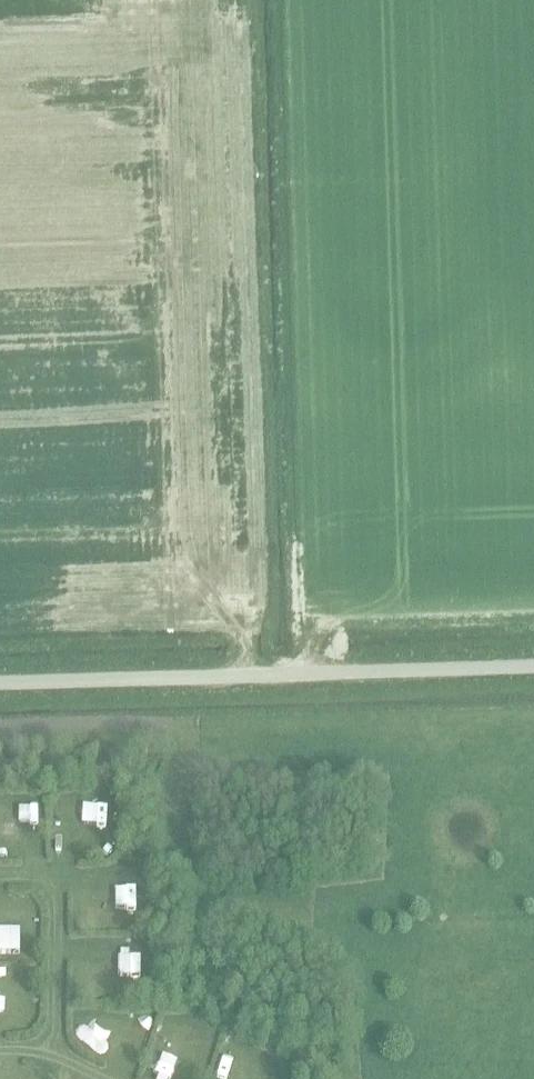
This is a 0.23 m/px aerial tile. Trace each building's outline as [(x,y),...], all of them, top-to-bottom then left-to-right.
[(84,827),(85,806),(64,806),(64,826),(84,827)] [(38,942),(38,919),(22,920),(22,943),(38,942)] [(214,1064),(224,1066),(230,1043),(221,1040),(214,1064)] [(239,1073),(244,1043),(231,1041),(226,1070),(239,1073)] [(60,1078),(61,1061),(37,1059),(35,1076),(60,1078)]
